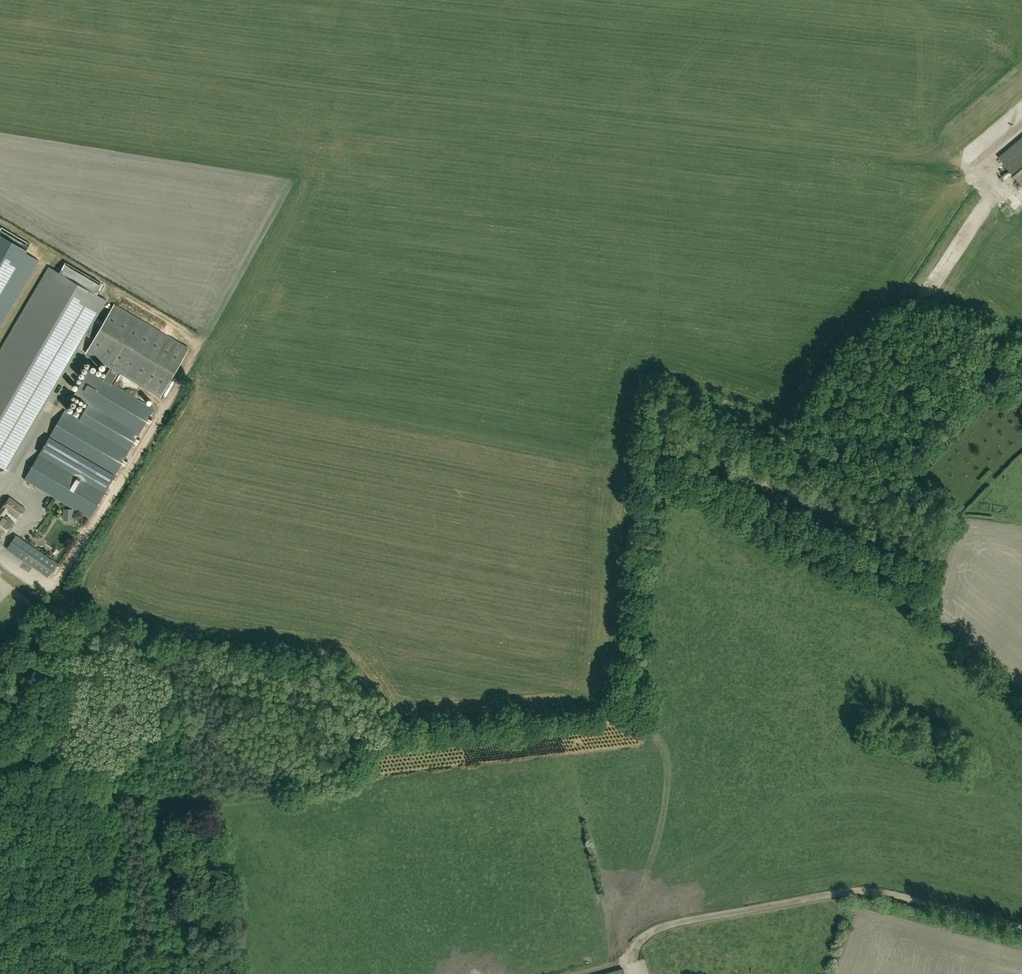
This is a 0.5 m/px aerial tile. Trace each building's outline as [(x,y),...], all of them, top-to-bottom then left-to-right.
[(1000,158),(1021,184),(1021,139),(1000,158)] [(26,253),(31,244),(1,227),(0,229),(0,328),(39,261),(26,253)] [(101,326),(93,322),(106,299),(97,294),(102,284),(65,262),(59,272),(49,266),(0,349),(0,465),(7,469),(86,335),(93,339),(85,353),(110,368),(103,379),(89,370),(85,376),(84,375),(79,383),(81,384),(75,395),(89,403),(79,421),(64,412),(61,418),(59,417),(54,424),(56,426),(50,436),(115,475),(121,464),(125,465),(128,459),(125,458),(132,446),(134,446),(135,444),(137,445),(141,438),(138,436),(144,425),(147,427),(152,418),(150,416),(154,409),(111,384),(118,372),(159,397),(188,347),(114,304),(101,326)] [(114,475),(49,437),(40,453),(105,491),(114,475)] [(25,479),(90,517),(105,492),(40,453),(25,479)] [(7,511),(18,519),(25,509),(9,498),(0,510),(0,534),(3,537),(13,523),(3,517),(7,511)] [(7,549),(47,576),(56,563),(16,536),(7,549)]
